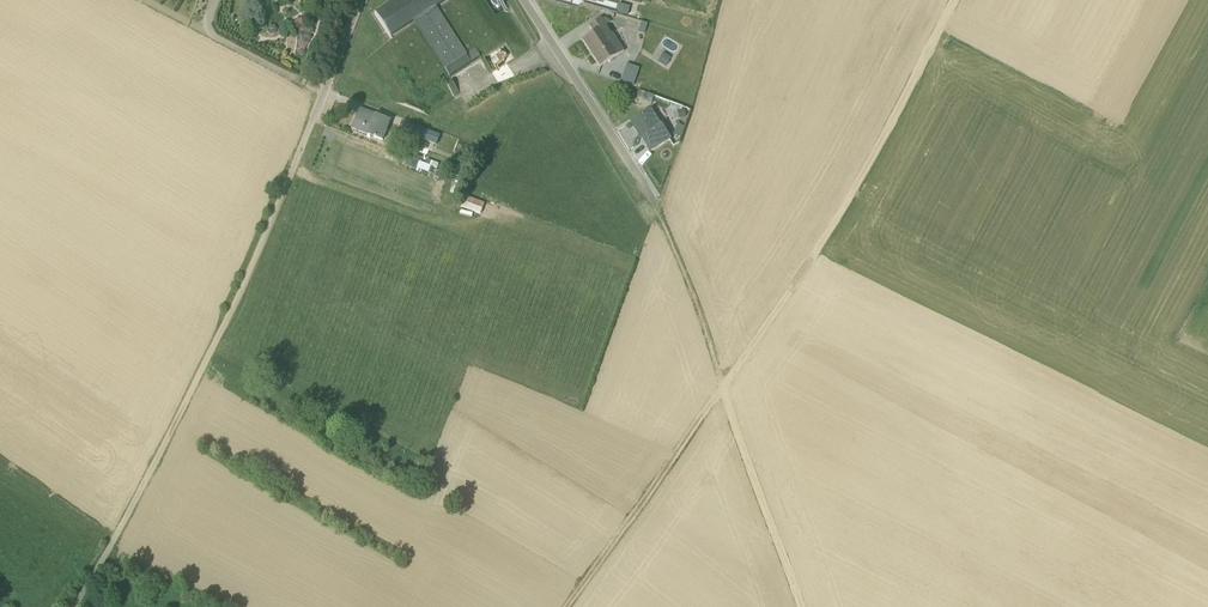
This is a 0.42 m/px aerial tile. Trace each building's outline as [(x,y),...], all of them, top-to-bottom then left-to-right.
[(373,19),(390,44),(413,29),(448,83),(479,64),(474,56),(466,62),(435,14),(458,0),(402,0),(373,19)] [(632,21),(634,13),(619,9),(616,18),(624,20),(626,20),(632,21)] [(599,72),(623,56),(611,38),(610,38),(600,23),(587,31),(592,38),(581,46),(599,73),(599,72)] [(646,29),(640,27),(637,37),(643,39),(646,29)] [(664,72),(670,63),(661,58),(656,67),(664,72)] [(638,73),(626,69),(620,87),(632,92),(638,73)] [(360,115),(352,134),(382,146),(390,125),(375,119),(374,120),(360,115)] [(670,145),(650,115),(631,126),(638,137),(639,137),(642,141),(640,143),(649,157),(670,145)] [(685,122),(684,115),(676,116),(677,124),(685,122)] [(676,130),(672,140),(679,143),(684,132),(676,130)] [(426,137),(415,132),(412,138),(415,139),(412,148),(409,147),(403,161),(418,167),(420,163),(417,161),(420,151),(419,150),(422,142),(424,142),(426,137)] [(447,208),(453,193),(447,191),(442,205),(447,208)]
